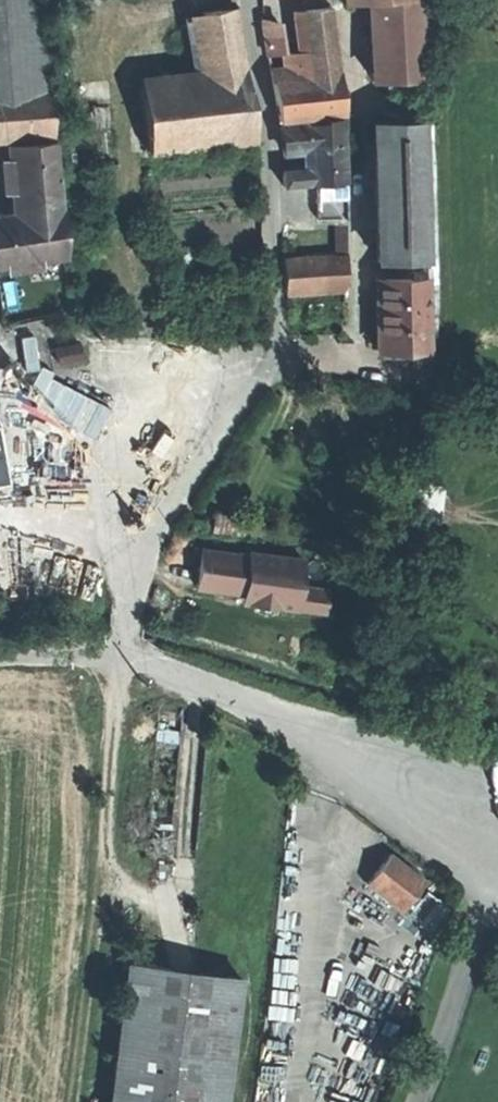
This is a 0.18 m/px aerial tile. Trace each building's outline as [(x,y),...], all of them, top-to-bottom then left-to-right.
[(42,0),(0,0),(0,91),(49,87),(42,0)] [(329,0),(303,0),(311,75),(336,73),(329,0)] [(422,75),(417,0),(367,0),(371,78),(422,75)] [(149,151),(254,139),(252,114),(235,7),(204,11),(216,93),(143,101),(149,151)] [(274,22),(261,18),(266,53),(278,51),(274,22)] [(281,66),(268,68),(271,80),(283,78),(281,66)] [(344,112),(338,72),(336,73),(311,75),(283,78),(271,80),(278,118),(344,112)] [(0,91),(0,139),(52,136),(49,87),(0,91)] [(316,146),(311,146),(311,170),(311,180),(311,181),(314,181),(344,179),(340,115),(323,116),(323,120),(324,133),(315,134),(316,146)] [(323,120),(279,122),(280,136),(281,148),(311,146),(316,146),(315,134),(324,133),(323,120)] [(376,258),(426,256),(422,121),(372,122),(376,258)] [(13,213),(62,206),(62,195),(60,173),(57,173),(55,140),(8,143),(9,164),(13,213)] [(311,170),(281,172),(282,182),(311,180),(311,170)] [(345,213),(344,179),(314,181),(316,214),(345,213)] [(0,215),(0,264),(66,255),(62,206),(13,213),(0,215)] [(334,251),(345,251),(345,226),(333,227),(334,251)] [(284,289),(343,286),(345,251),(334,251),(282,255),(283,272),(284,289)] [(376,326),(377,349),(428,348),(426,277),(382,279),(383,307),(376,307),(376,326)] [(80,345),(56,350),(58,365),(83,360),(80,345)] [(380,357),(428,355),(428,348),(377,349),(377,351),(380,351),(380,357)] [(10,484),(0,423),(0,486),(10,484)] [(443,487),(410,482),(405,517),(437,522),(443,487)] [(247,555),(200,549),(195,586),(242,591),(250,602),(255,609),(268,611),(275,605),(323,611),(325,589),(298,585),(301,558),(247,552),(247,555)] [(401,910),(424,882),(390,854),(367,883),(401,910)] [(233,978),(120,964),(103,1101),(217,1101),(233,978)]
